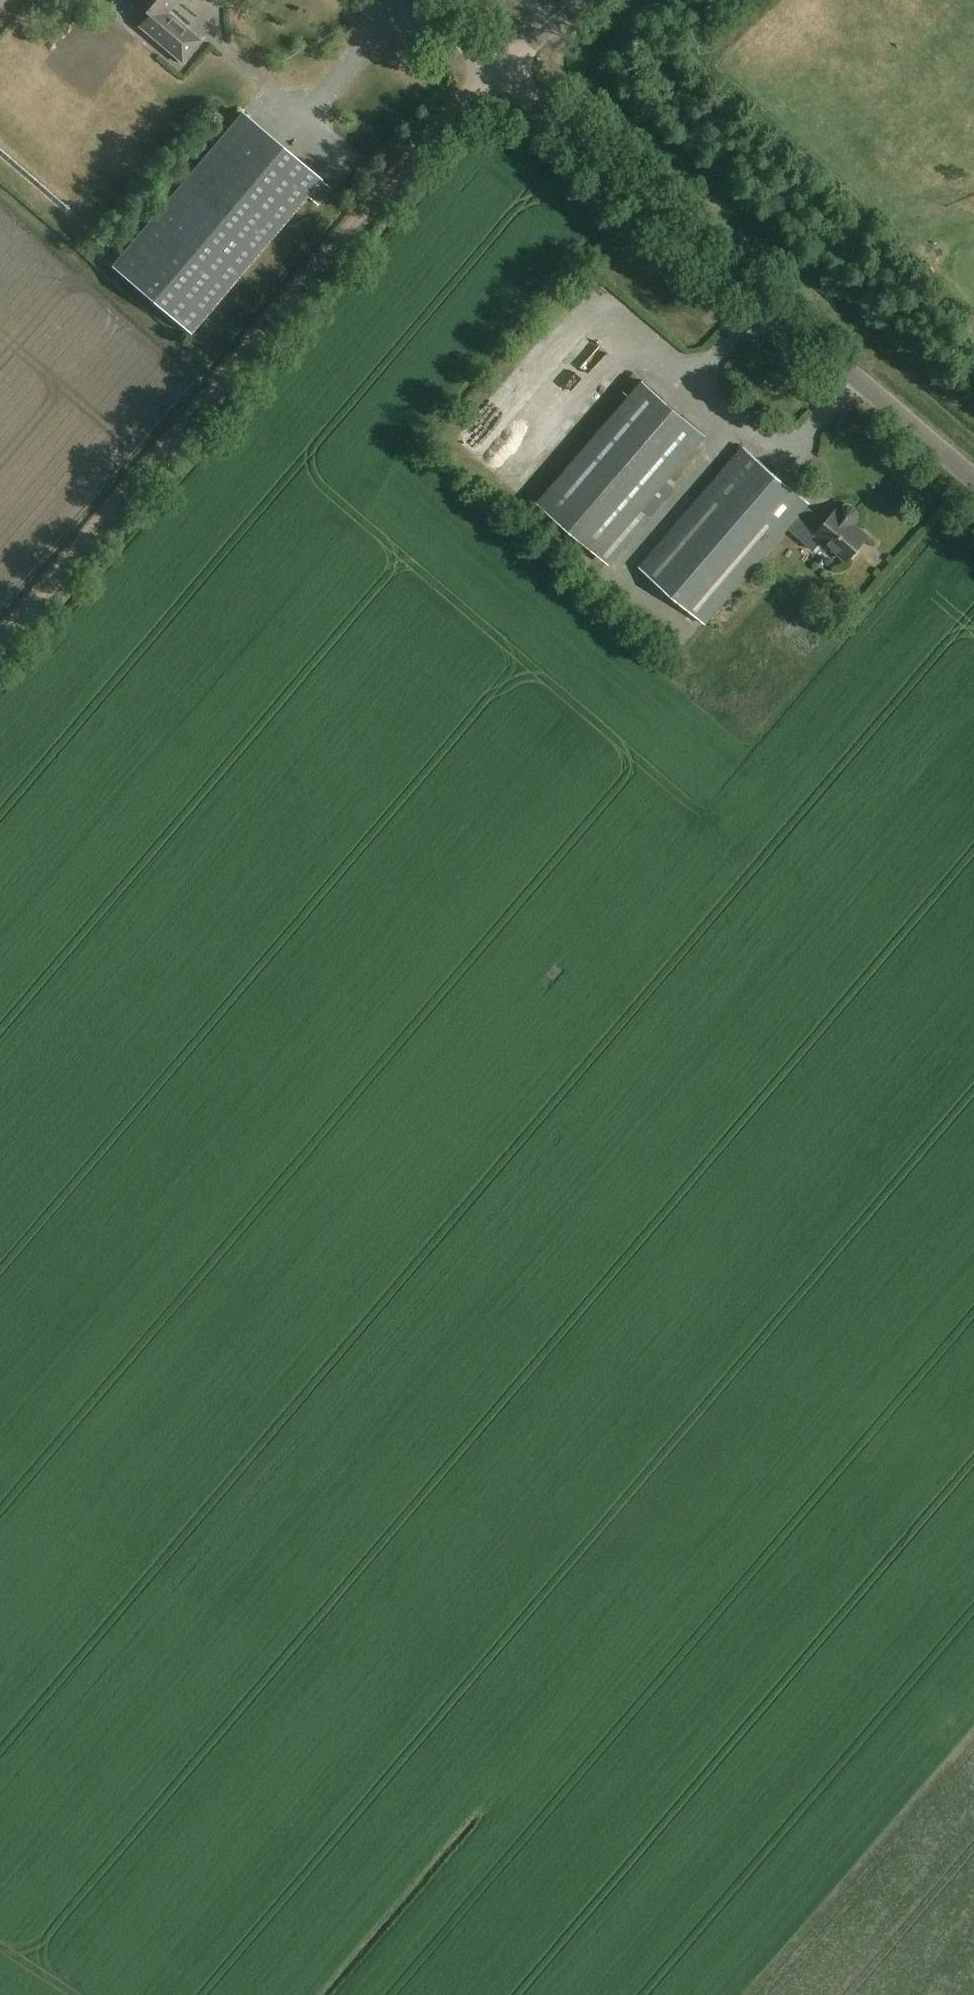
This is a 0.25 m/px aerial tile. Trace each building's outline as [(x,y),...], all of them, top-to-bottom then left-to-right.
[(150,8),(144,15),(157,25),(153,31),(186,59),(204,38),(172,11),(172,8),(178,0),(141,0),(150,8)] [(325,176),(248,111),(118,265),(195,330),(311,193),(322,202),(335,186),(325,177),(325,176)] [(645,373),(640,369),(636,374),(640,379),(645,373)] [(713,432),(649,377),(545,500),(608,554),(713,432)] [(468,431),(491,449),(509,426),(487,408),(468,431)] [(817,499),(751,443),(647,564),(713,620),(795,525),(820,546),(829,535),(854,556),(875,532),(861,520),(862,519),(863,518),(864,516),(865,514),(865,513),(865,512),(865,510),(865,509),(864,508),(864,507),(862,505),(860,504),(859,503),(857,502),(856,502),(854,502),(852,502),(850,503),(849,504),(848,505),(846,506),(846,507),(844,505),(833,518),(814,502),(817,499)]
